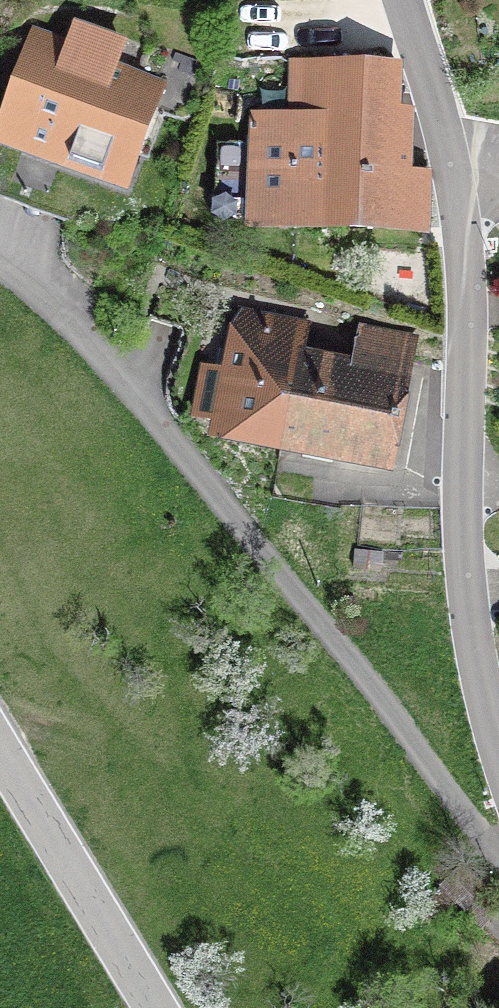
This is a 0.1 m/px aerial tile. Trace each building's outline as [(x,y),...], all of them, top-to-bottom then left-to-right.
[(128,199),(168,94),(29,42),(0,118),(0,151),(128,199)] [(394,69),(326,67),(291,65),(290,124),(253,123),(249,228),(425,232),(426,178),(396,177),(398,116),(392,115),(394,69)] [(216,434),(280,447),(295,367),(303,329),(239,317),(227,377),(201,372),(192,420),(218,425),(216,434)] [(280,447),(390,468),(412,344),(356,333),(348,378),(295,367),(280,447)] [(477,931),(498,911),(459,869),(438,889),(477,931)]
